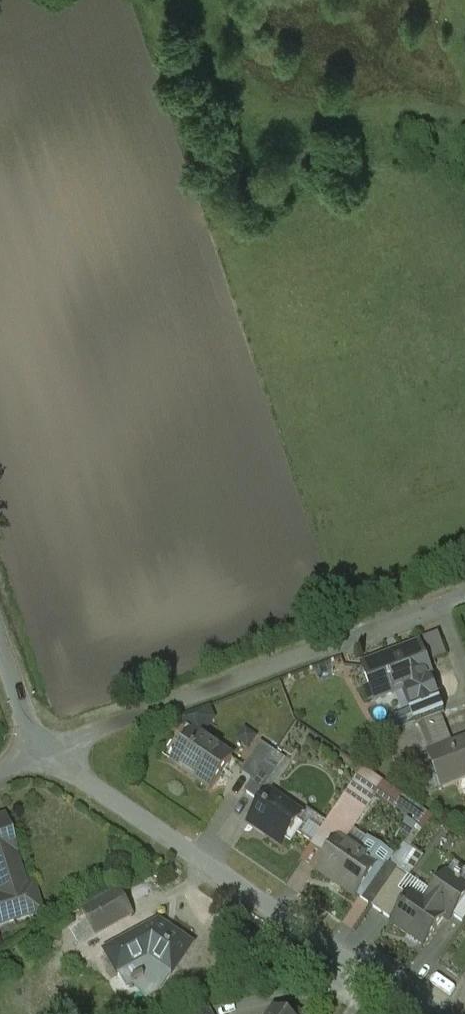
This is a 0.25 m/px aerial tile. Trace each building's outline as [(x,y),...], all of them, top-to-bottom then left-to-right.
[(420,645),(363,667),(376,701),(412,687),(432,680),(433,679),(420,645)] [(432,680),(412,687),(420,708),(440,700),(432,680)] [(420,708),(410,711),(416,725),(441,716),(444,714),(439,701),(440,701),(440,700),(420,708)] [(416,725),(396,733),(394,762),(421,777),(436,771),(429,755),(453,746),(441,716),(416,725)] [(232,762),(187,731),(176,747),(182,750),(172,764),(212,792),(232,762)] [(429,755),(436,771),(442,788),(464,779),(464,741),(453,746),(429,755)] [(261,746),(241,775),(252,783),(252,784),(266,764),(273,754),(261,746)] [(266,764),(252,784),(252,783),(244,794),(255,802),(277,772),(266,764)] [(327,824),(313,844),(325,852),(341,829),(349,834),(384,783),(364,769),(327,824)] [(436,771),(421,777),(427,794),(442,788),(436,771)] [(270,793),(248,825),(249,825),(251,823),(267,834),(265,836),(282,848),(294,831),(304,816),(270,793)] [(327,824),(307,811),(304,816),(294,831),(313,844),(327,824)] [(0,820),(0,891),(1,895),(0,895),(0,927),(42,914),(33,886),(25,888),(15,854),(16,854),(5,819),(0,820)] [(340,840),(318,872),(356,899),(358,897),(379,867),(378,866),(361,854),(340,840)] [(392,858),(369,842),(361,854),(378,866),(381,861),(387,865),(392,858)] [(387,865),(381,861),(378,866),(379,867),(358,897),(372,907),(397,872),(387,865)] [(408,880),(397,872),(372,907),(382,914),(398,891),(399,892),(408,880)] [(427,904),(446,918),(445,919),(450,922),(454,917),(464,900),(464,887),(460,884),(461,882),(458,881),(457,882),(447,875),(427,904)] [(398,891),(382,914),(393,922),(409,899),(399,892),(398,891)] [(121,893),(84,913),(90,924),(96,936),(133,915),(121,893)] [(427,904),(412,895),(409,899),(393,922),(392,924),(425,947),(445,919),(446,918),(427,904)] [(454,917),(463,923),(464,920),(464,900),(454,917)] [(85,916),(71,924),(76,932),(90,924),(85,916)] [(193,947),(160,924),(106,953),(119,977),(135,968),(141,980),(133,985),(135,988),(143,984),(153,1001),(158,998),(193,947)]
